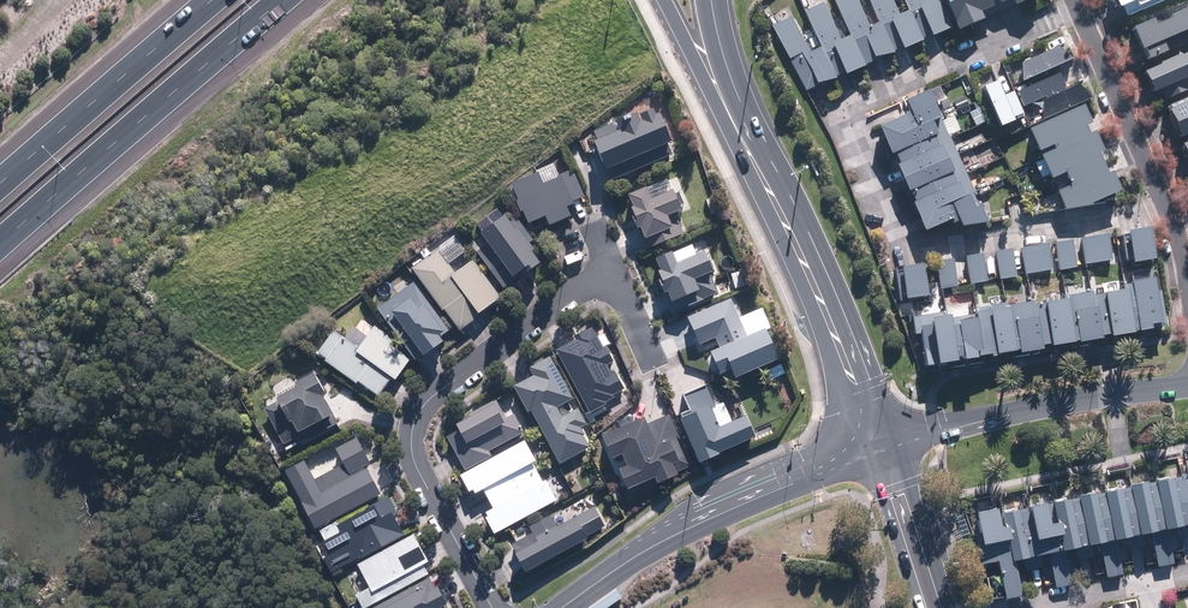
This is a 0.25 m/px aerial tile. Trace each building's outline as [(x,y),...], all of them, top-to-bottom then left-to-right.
[(863,67),(877,61),(876,59),(891,56),(877,25),(867,29),(854,0),(833,0),(863,67)] [(892,54),(899,50),(900,52),(920,43),(907,13),(896,17),(888,0),(867,0),(892,54)] [(920,41),(928,37),(930,40),(951,30),(938,0),(933,0),(926,3),(924,0),(903,0),(920,41)] [(986,0),(938,0),(954,34),(979,23),(976,16),(990,10),(986,0)] [(996,7),(1008,2),(1011,9),(1031,0),(992,0),(996,7)] [(1129,15),(1164,0),(1118,0),(1121,6),(1124,4),(1129,15)] [(822,5),(804,13),(835,81),(862,69),(849,39),(839,43),(822,5)] [(1150,59),(1171,50),(1166,39),(1187,29),(1187,7),(1172,14),(1173,17),(1159,24),(1156,17),(1135,26),(1150,59)] [(789,19),(771,28),(804,94),(818,87),(817,85),(834,81),(818,51),(808,56),(789,19)] [(1020,84),(1070,62),(1057,49),(1020,64),(1020,84)] [(1167,98),(1187,90),(1187,52),(1184,53),(1183,52),(1163,60),(1165,63),(1147,70),(1156,90),(1163,87),(1167,98)] [(1041,122),(1091,100),(1077,86),(1064,92),(1063,90),(1064,89),(1058,75),(1017,92),(1023,107),(1044,98),(1045,100),(1041,102),(1041,122)] [(994,84),(978,91),(996,130),(1010,124),(1009,120),(1022,114),(1012,92),(1000,98),(994,84)] [(930,112),(923,95),(901,104),(906,117),(874,130),(886,159),(891,158),(895,167),(892,168),(904,196),(907,194),(911,205),(907,206),(919,235),(947,223),(949,227),(953,225),(956,231),(983,227),(975,209),(969,211),(963,196),(971,193),(949,138),(945,140),(933,111),(930,112)] [(1183,136),(1187,134),(1187,100),(1171,108),(1183,136)] [(1077,109),(1024,133),(1035,155),(1049,149),(1050,153),(1036,159),(1047,182),(1050,181),(1056,193),(1052,195),(1060,214),(1087,210),(1086,208),(1115,194),(1107,176),(1102,178),(1093,157),(1097,154),(1089,136),(1084,138),(1080,130),(1086,128),(1077,109)] [(656,117),(653,119),(650,112),(636,118),(639,124),(636,125),(632,117),(591,135),(594,142),(589,144),(602,174),(607,172),(612,183),(670,158),(665,147),(668,146),(656,117)] [(526,167),(515,173),(512,201),(523,222),(539,214),(543,223),(563,212),(558,202),(578,191),(565,167),(535,183),(526,167)] [(669,194),(648,203),(643,191),(624,199),(629,211),(626,213),(629,221),(627,222),(632,234),(637,232),(645,251),(682,236),(674,217),(678,215),(669,194)] [(713,197),(704,201),(709,217),(719,214),(713,197)] [(505,201),(464,228),(502,285),(543,258),(505,201)] [(1151,263),(1145,230),(1124,234),(1130,266),(1151,263)] [(1109,264),(1105,236),(1079,240),(1084,268),(1109,264)] [(1074,269),(1069,241),(1053,244),(1058,272),(1074,269)] [(430,243),(402,262),(452,334),(500,301),(467,252),(446,266),(430,243)] [(1050,271),(1046,245),(1020,250),(1024,276),(1050,271)] [(1015,279),(1010,250),(994,253),(999,282),(1015,279)] [(985,283),(980,254),(964,257),(969,286),(985,283)] [(701,255),(673,267),(668,256),(652,263),(656,274),(654,275),(657,283),(654,284),(660,296),(665,294),(673,313),(716,294),(708,275),(710,274),(701,255)] [(956,288),(951,261),(935,263),(939,291),(956,288)] [(924,299),(919,267),(898,270),(903,302),(924,299)] [(740,271),(729,275),(734,291),(745,287),(740,271)] [(408,278),(376,300),(414,355),(446,333),(408,278)] [(1157,330),(1148,281),(1122,286),(1131,335),(1157,330)] [(1130,336),(1122,293),(1090,299),(1098,341),(1130,336)] [(1096,343),(1087,295),(1063,299),(1072,347),(1096,343)] [(685,319),(697,346),(714,338),(719,349),(705,355),(715,377),(726,372),(731,382),(775,362),(762,333),(769,330),(760,309),(737,319),(729,300),(685,319)] [(1070,346),(1062,303),(1031,308),(1039,352),(1070,346)] [(1028,304),(1005,309),(1014,356),(1037,352),(1028,304)] [(1004,309),(983,313),(991,358),(1012,355),(1004,309)] [(951,365),(941,314),(910,320),(912,336),(917,336),(922,371),(951,365)] [(980,314),(944,321),(953,365),(988,359),(980,314)] [(344,339),(329,328),(312,351),(374,396),(406,353),(359,318),(344,339)] [(627,387),(596,324),(552,345),(583,408),(627,387)] [(547,357),(512,373),(551,460),(587,444),(547,357)] [(275,395),(260,402),(281,445),(334,420),(308,365),(269,383),(275,395)] [(785,376),(780,365),(763,372),(768,383),(785,376)] [(680,396),(687,412),(679,415),(681,420),(676,422),(695,465),(715,457),(714,455),(751,440),(742,419),(715,430),(707,411),(713,409),(704,386),(680,396)] [(512,431),(494,395),(451,416),(459,433),(445,440),(454,460),(512,431)] [(689,468),(667,416),(644,426),(641,420),(599,438),(609,461),(619,457),(624,467),(615,471),(624,492),(651,480),(654,486),(674,477),(673,475),(689,468)] [(522,434),(453,467),(483,527),(551,494),(522,434)] [(373,491),(345,436),(322,447),(332,467),(314,477),(301,451),(275,464),(306,525),(373,491)] [(1159,534),(1167,533),(1187,529),(1187,493),(1184,476),(1149,483),(1159,534)] [(1159,534),(1149,483),(1124,488),(1134,539),(1148,537),(1159,534)] [(1134,539),(1124,488),(1099,493),(1109,545),(1114,544),(1134,539)] [(401,526),(382,490),(331,516),(336,527),(308,541),(322,567),(401,526)] [(1109,545),(1099,493),(1073,498),(1083,550),(1097,547),(1109,545)] [(584,498),(507,533),(521,563),(598,528),(584,498)] [(1083,550),(1073,498),(1048,503),(1058,555),(1064,554),(1083,550)] [(1021,509),(1031,560),(1045,557),(1058,555),(1048,503),(1021,509)] [(1006,565),(1013,564),(1031,560),(1021,509),(995,514),(1006,565)] [(1006,565),(995,514),(966,519),(976,567),(992,564),(994,576),(983,578),(988,603),(1020,597),(1013,564),(1006,565)] [(424,561),(407,527),(339,561),(356,595),(424,561)] [(1159,534),(1148,537),(1154,569),(1173,565),(1167,533),(1159,534)] [(1109,545),(1097,547),(1104,580),(1120,576),(1114,544),(1109,545)] [(1070,587),(1064,554),(1058,555),(1045,557),(1052,591),(1070,587)] [(426,568),(361,604),(363,607),(440,607),(446,605),(426,568)]
